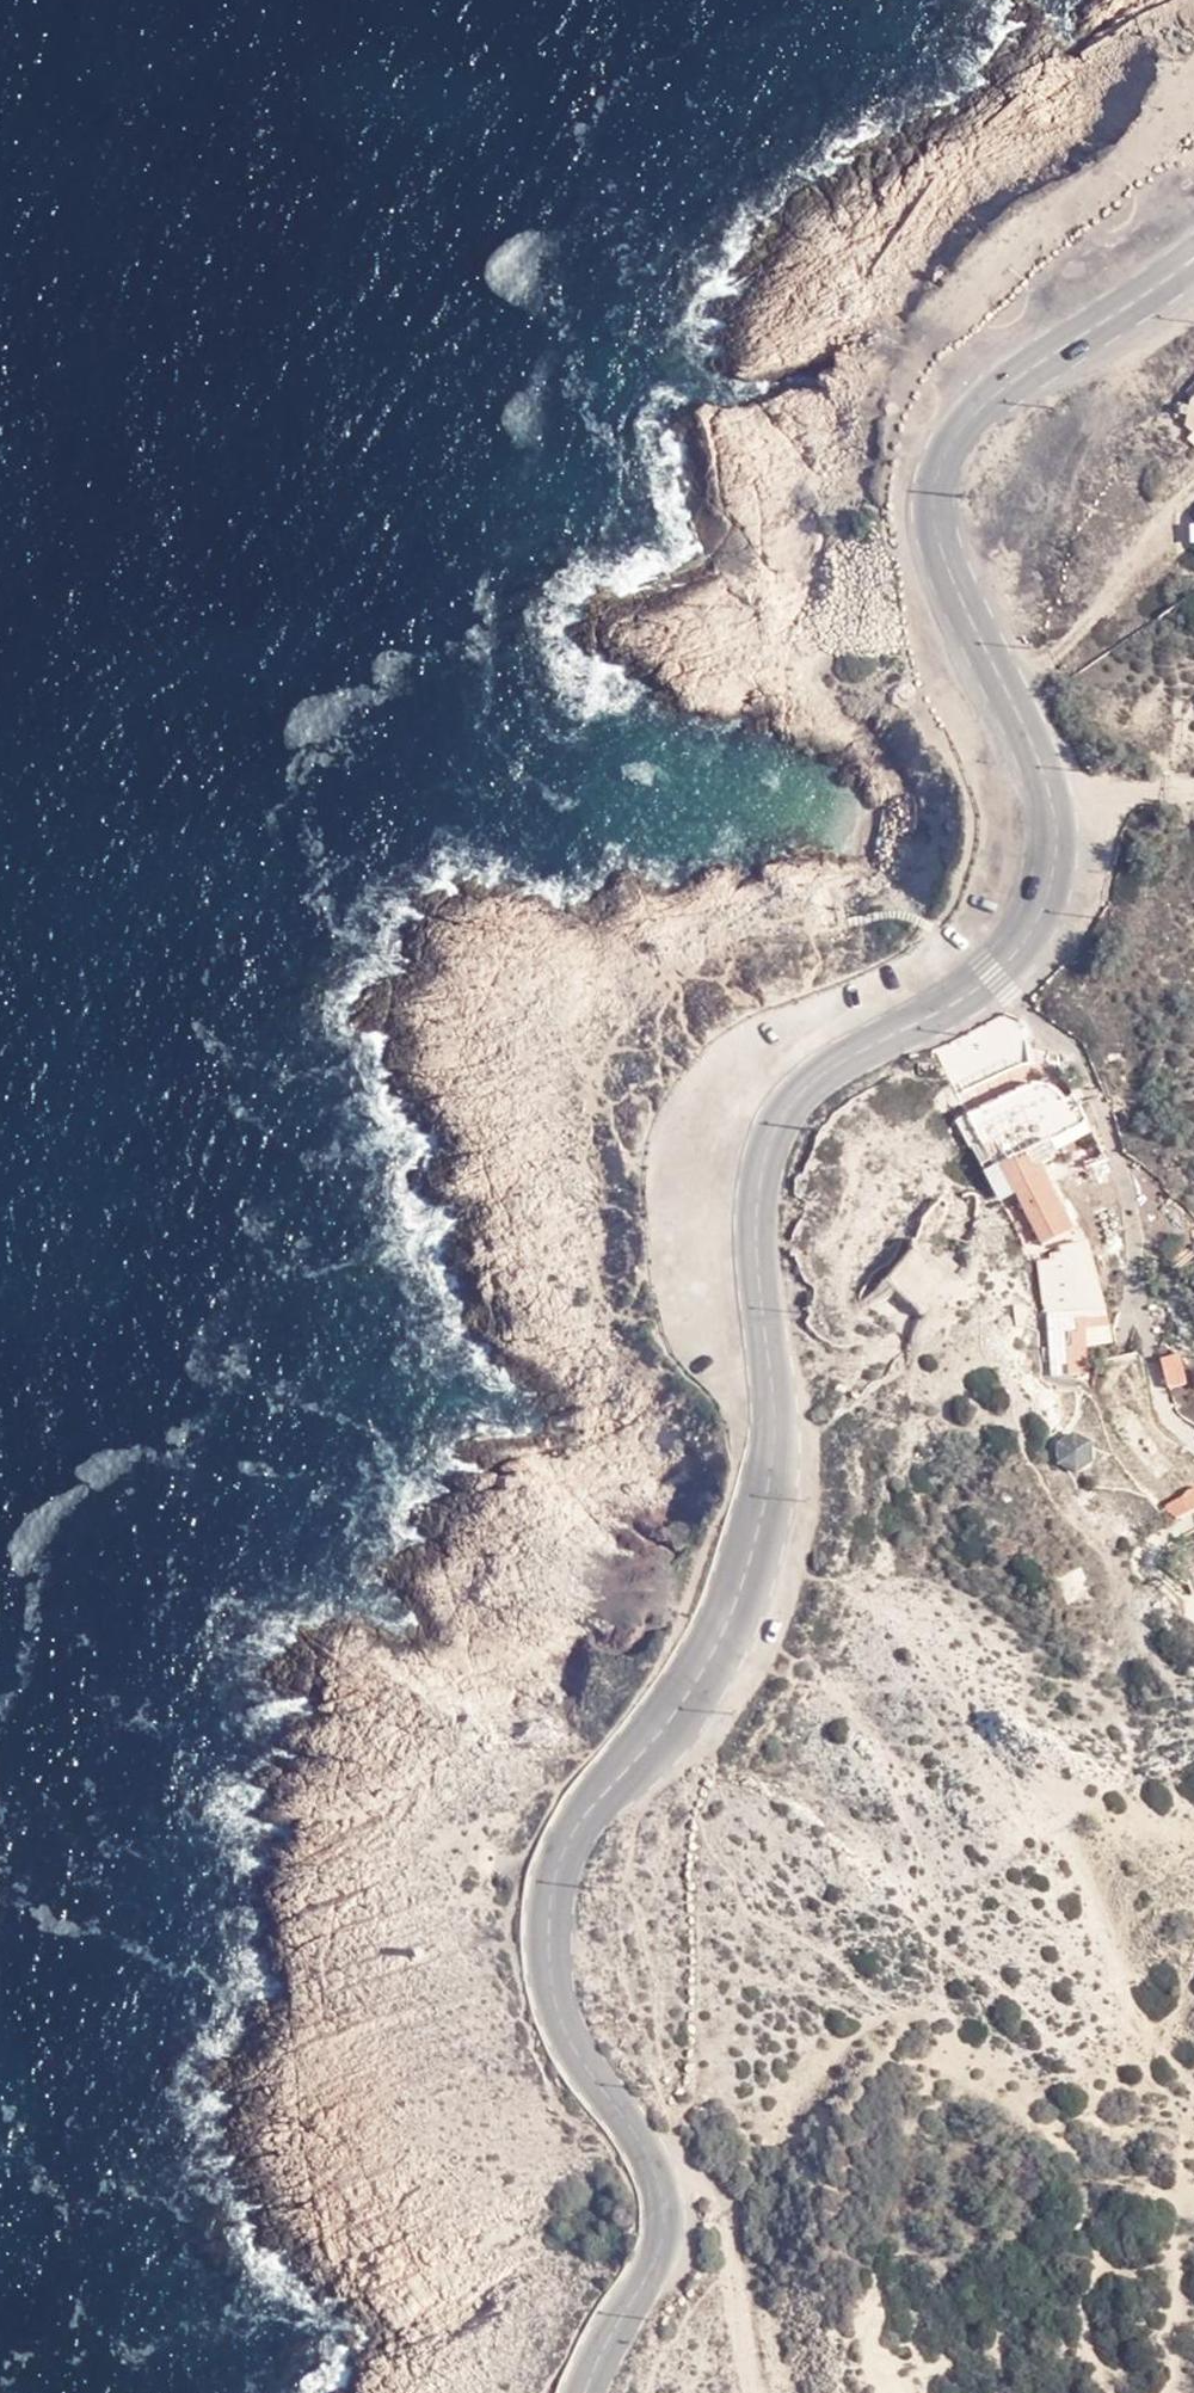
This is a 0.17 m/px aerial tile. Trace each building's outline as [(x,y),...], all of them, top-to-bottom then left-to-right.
[(1187,398),(1184,434),(1193,443),(1193,393),(1187,398)] [(1075,1235),(1091,1229),(1065,1173),(1051,1179),(1041,1166),(1111,1133),(1098,1106),(1080,1100),(1070,1086),(1059,1081),(997,1110),(1051,1231),(1065,1224),(1075,1235)] [(886,1295),(917,1316),(900,1360),(908,1359),(933,1318),(973,1279),(922,1242),(891,1282),(886,1295)] [(1070,1383),(1088,1386),(1087,1371),(1103,1368),(1098,1309),(1065,1309),(1070,1383)]
